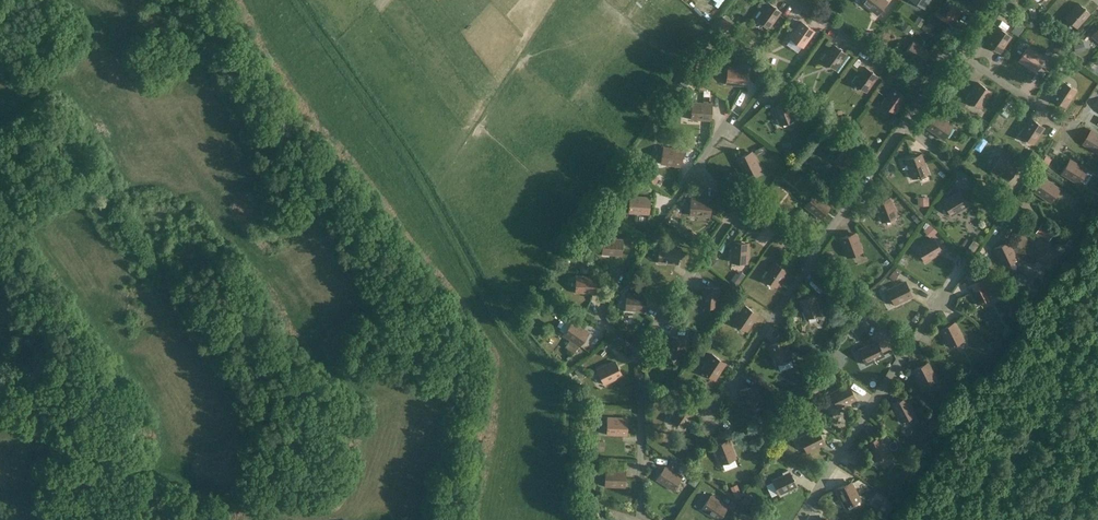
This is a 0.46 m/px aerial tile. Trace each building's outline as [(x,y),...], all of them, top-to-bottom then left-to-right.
[(886,1),(885,0),(863,0),(861,3),(867,7),(868,6),(877,14),(882,8),(881,7),(886,1)] [(944,14),(953,21),(961,9),(948,1),(942,10),(939,9),(936,14),(941,18),(944,14)] [(781,11),(769,3),(762,13),(759,11),(755,17),(769,27),(781,11)] [(1090,13),(1079,3),(1066,17),(1077,27),(1090,13)] [(924,20),(918,15),(913,22),(920,26),(924,20)] [(1019,34),(1027,22),(1021,18),(1013,30),(1019,34)] [(802,21),(794,32),(793,31),(789,37),(803,47),(814,32),(807,27),(808,26),(802,21)] [(1000,51),(1011,36),(997,26),(993,32),(994,33),(987,43),(993,48),(994,47),(1000,51)] [(924,58),(928,52),(914,41),(903,54),(909,59),(910,58),(920,65),(925,59),(924,58)] [(827,55),(825,53),(821,59),(835,69),(846,53),(834,45),(827,55)] [(1038,64),(1043,58),(1027,47),(1018,61),(1024,65),(1024,64),(1035,71),(1039,65),(1038,64)] [(1066,56),(1061,64),(1068,68),(1073,60),(1066,56)] [(726,83),(726,84),(733,85),(733,84),(746,85),(747,77),(749,78),(751,64),(740,63),(739,68),(728,67),(726,83)] [(756,68),(760,72),(766,76),(769,74),(760,64),(756,68)] [(858,77),(856,76),(852,81),(866,91),(877,76),(865,67),(858,77)] [(1066,106),(1076,90),(1062,81),(1058,87),(1059,87),(1052,98),(1059,102),(1060,101),(1066,106)] [(980,108),(991,92),(984,88),(985,87),(978,82),(971,93),(970,92),(966,98),(980,108)] [(894,87),(886,98),(885,97),(881,103),(895,113),(906,98),(899,93),(900,92),(894,87)] [(821,93),(805,88),(803,96),(818,101),(821,93)] [(773,107),(778,118),(776,119),(779,125),(795,119),(787,101),(773,107)] [(711,120),(712,112),(710,112),(711,104),(692,102),(691,119),(698,120),(698,119),(711,120)] [(943,140),(953,126),(937,115),(933,122),(932,121),(927,128),(938,135),(937,136),(943,140)] [(1033,144),(1043,128),(1037,124),(1038,123),(1031,118),(1024,129),(1023,128),(1019,134),(1033,144)] [(1093,130),(1089,137),(1088,136),(1084,143),(1095,150),(1094,151),(1097,153),(1097,133),(1093,130)] [(866,136),(861,132),(857,137),(863,141),(866,136)] [(681,166),(682,158),(681,158),(682,150),(664,147),(661,164),(668,165),(668,164),(681,166)] [(854,167),(859,161),(845,149),(834,162),(840,167),(840,166),(850,174),(855,168),(854,167)] [(745,177),(760,169),(752,153),(745,156),(744,155),(737,158),(743,170),(742,170),(745,177)] [(906,159),(910,171),(909,172),(912,178),(928,172),(921,155),(914,158),(913,157),(906,159)] [(1008,180),(1016,168),(1000,157),(991,172),(996,175),(998,173),(1008,180)] [(1078,184),(1087,170),(1071,160),(1067,167),(1066,166),(1061,173),(1072,180),(1072,181),(1078,184)] [(653,172),(650,179),(656,182),(659,175),(653,172)] [(1050,203),(1060,189),(1044,178),(1040,185),(1039,184),(1034,191),(1045,198),(1044,199),(1050,203)] [(957,211),(968,205),(964,198),(963,199),(959,192),(943,201),(952,216),(958,212),(957,211)] [(825,211),(830,205),(815,193),(804,207),(810,211),(811,210),(821,218),(826,212),(825,211)] [(929,204),(929,195),(918,196),(918,205),(929,204)] [(649,213),(650,205),(648,205),(649,197),(630,196),(629,213),(636,214),(636,212),(649,213)] [(710,216),(710,208),(709,208),(710,200),(691,198),(690,215),(697,216),(697,215),(710,216)] [(875,203),(880,215),(879,215),(881,222),(897,216),(890,199),(883,201),(882,200),(875,203)] [(699,237),(692,232),(688,239),(696,243),(699,237)] [(840,238),(845,250),(844,251),(846,257),(862,251),(856,234),(848,237),(848,235),(840,238)] [(623,239),(604,238),(602,255),(609,256),(609,253),(622,254),(623,239)] [(931,258),(942,251),(938,244),(937,245),(933,238),(917,248),(926,262),(932,259),(931,258)] [(747,263),(748,244),(741,244),(741,242),(733,242),(732,254),(731,254),(730,262),(747,263)] [(1002,267),(1017,259),(1009,242),(1002,246),(1001,245),(994,248),(999,260),(1002,267)] [(977,247),(971,243),(965,252),(971,256),(977,247)] [(678,263),(679,255),(677,255),(678,247),(659,246),(658,263),(665,263),(665,262),(678,263)] [(881,263),(889,268),(894,262),(886,256),(881,263)] [(768,272),(766,271),(762,277),(776,286),(787,271),(775,262),(768,272)] [(898,266),(890,275),(894,279),(902,270),(898,266)] [(595,293),(596,285),(595,285),(595,277),(576,276),(576,293),(583,293),(583,292),(595,293)] [(977,304),(992,296),(984,280),(977,284),(976,282),(969,286),(975,297),(973,298),(977,304)] [(901,301),(912,295),(909,288),(908,289),(904,282),(888,290),(895,305),(902,302),(901,301)] [(703,299),(700,299),(700,306),(717,307),(719,288),(704,287),(703,299)] [(646,296),(627,294),(626,311),(632,312),(633,309),(645,310),(646,296)] [(800,300),(804,311),(802,312),(804,319),(820,313),(814,295),(800,300)] [(747,330),(757,315),(751,311),(751,309),(745,305),(738,316),(737,315),(733,321),(747,330)] [(857,323),(851,329),(858,336),(863,330),(859,325),(863,321),(861,319),(857,323)] [(583,338),(588,331),(572,321),(563,335),(569,339),(569,338),(580,345),(584,339),(583,338)] [(948,347),(963,340),(955,323),(948,327),(947,325),(940,329),(946,340),(945,341),(948,347)] [(684,357),(686,338),(678,338),(678,337),(670,336),(669,349),(668,348),(667,356),(684,357)] [(770,345),(774,357),(773,358),(776,364),(792,358),(785,341),(778,344),(777,343),(770,345)] [(872,361),(884,355),(880,348),(879,349),(876,341),(859,350),(866,365),(873,362),(872,361)] [(715,379),(725,364),(718,360),(719,358),(712,354),(706,365),(705,364),(701,370),(715,379)] [(611,380),(622,375),(619,368),(618,368),(614,361),(597,369),(605,385),(611,382),(611,380)] [(921,388),(937,380),(928,363),(921,367),(921,366),(913,369),(919,381),(918,381),(921,388)] [(584,370),(580,365),(575,369),(579,375),(584,370)] [(845,404),(856,399),(852,391),(851,392),(847,385),(831,393),(839,409),(845,405),(845,404)] [(740,390),(745,402),(744,402),(746,409),(762,403),(755,386),(748,389),(747,387),(740,390)] [(900,422),(915,414),(907,398),(899,402),(899,401),(892,404),(898,415),(897,416),(900,422)] [(675,413),(673,412),(669,418),(684,427),(694,411),(682,403),(675,413)] [(627,434),(627,426),(626,426),(626,418),(608,418),(607,435),(614,435),(614,434),(627,434)] [(814,449),(825,443),(821,436),(820,436),(817,429),(800,437),(808,453),(814,450),(814,449)] [(887,434),(881,437),(884,443),(890,440),(887,434)] [(874,461),(889,453),(880,437),(873,441),(873,440),(866,443),(872,455),(871,455),(874,461)] [(605,440),(596,440),(596,450),(605,449),(605,440)] [(714,445),(718,457),(717,458),(720,464),(736,458),(729,441),(722,444),(721,442),(714,445)] [(693,471),(678,461),(674,467),(684,474),(685,472),(691,475),(693,471)] [(673,491),(682,476),(667,466),(662,473),(661,472),(657,479),(667,486),(667,487),(673,491)] [(625,486),(625,478),(624,478),(624,470),(606,469),(605,487),(612,487),(612,486),(625,486)] [(785,491),(796,486),(790,472),(772,481),(780,496),(786,493),(785,491)] [(845,507),(860,499),(852,483),(845,486),(844,485),(837,489),(843,500),(841,501),(845,507)] [(749,504),(753,497),(746,493),(742,500),(749,504)] [(722,513),(726,506),(711,496),(701,510),(707,514),(708,513),(718,519),(723,513),(722,513)] [(739,502),(733,498),(730,502),(731,506),(735,509),(739,502)]
